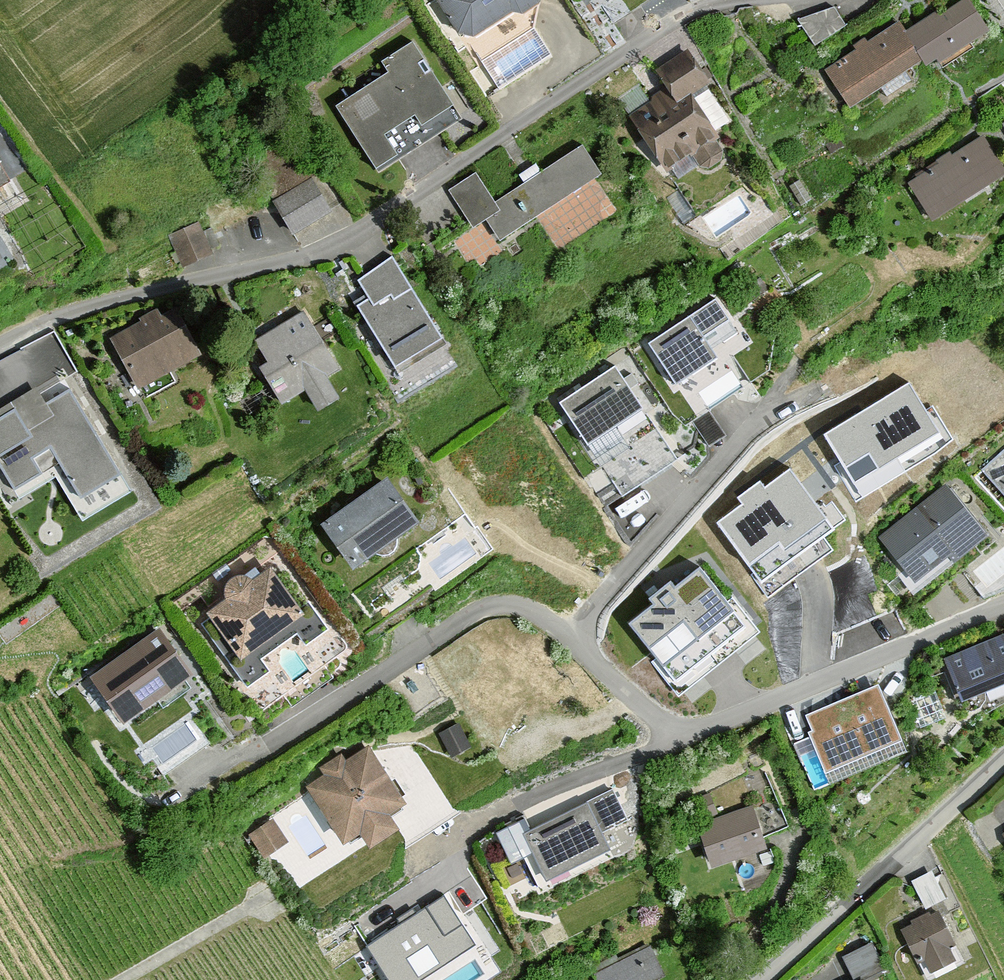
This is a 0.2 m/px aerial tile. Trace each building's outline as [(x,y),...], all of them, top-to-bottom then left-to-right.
[(461,42),(480,46),(516,24),(530,26),(547,13),(550,0),(435,0),(461,42)] [(850,22),(840,0),(833,0),(804,13),(815,37),(850,22)] [(819,67),(842,106),(920,59),(927,71),(991,33),(971,0),(951,0),(901,30),(896,21),(819,67)] [(387,70),(333,105),(377,174),(402,158),(397,150),(458,112),(413,41),(381,61),(387,70)] [(660,99),(628,121),(657,163),(677,149),(694,173),(720,155),(683,102),(705,88),(676,46),(640,71),(660,99)] [(992,120),(1002,139),(1003,138),(1003,113),(992,120)] [(971,137),(895,183),(918,221),(994,175),(971,137)] [(469,169),(436,189),(459,226),(475,217),(488,238),(592,174),(573,143),(486,196),(469,169)] [(315,178),(275,200),(295,237),(335,215),(315,178)] [(197,221),(167,235),(182,268),(213,254),(197,221)] [(393,259),(355,280),(368,302),(354,310),(393,377),(444,347),(393,259)] [(714,300),(648,343),(675,384),(716,357),(701,335),(727,319),(714,300)] [(176,308),(115,342),(141,390),(202,356),(176,308)] [(306,310),(256,340),(270,364),(263,368),(284,404),(304,393),(315,411),(337,398),(326,379),(341,370),(306,310)] [(615,366),(560,403),(622,495),(677,459),(615,366)] [(909,383),(824,435),(859,491),(944,439),(909,383)] [(0,427),(0,498),(4,506),(50,482),(72,523),(124,496),(69,391),(0,427)] [(985,469),(1003,489),(1003,451),(985,469)] [(788,469),(719,525),(762,578),(831,523),(788,469)] [(379,470),(313,516),(341,556),(407,510),(379,470)] [(941,479),(864,537),(902,586),(940,557),(945,564),(984,535),(941,479)] [(269,565),(197,611),(205,622),(199,626),(236,683),(250,674),(241,660),(286,631),(296,648),(321,631),(298,596),(292,600),(269,565)] [(724,608),(700,576),(674,596),(670,591),(653,604),(657,610),(631,631),(680,694),(757,634),(732,602),(724,608)] [(932,655),(950,699),(1003,676),(1003,644),(1002,640),(997,628),(932,655)] [(142,631),(72,679),(103,725),(174,676),(142,631)] [(899,747),(877,692),(809,719),(815,734),(811,735),(827,776),(899,747)] [(328,777),(308,789),(341,842),(357,832),(366,847),(395,829),(385,814),(403,802),(370,749),(350,761),(345,753),(322,767),(328,777)] [(607,788),(515,832),(538,879),(602,849),(593,831),(621,818),(607,788)] [(754,807),(697,825),(710,866),(767,849),(754,807)] [(268,851),(290,834),(272,811),(250,828),(268,851)] [(913,879),(925,905),(946,895),(933,869),(913,879)] [(443,904),(370,951),(388,979),(425,979),(472,949),(443,904)] [(938,910),(897,930),(911,958),(918,955),(927,974),(954,961),(946,944),(953,941),(938,910)] [(845,956),(857,979),(864,979),(884,970),(871,943),(845,956)] [(594,976),(596,979),(654,979),(664,975),(650,947),(594,976)]
